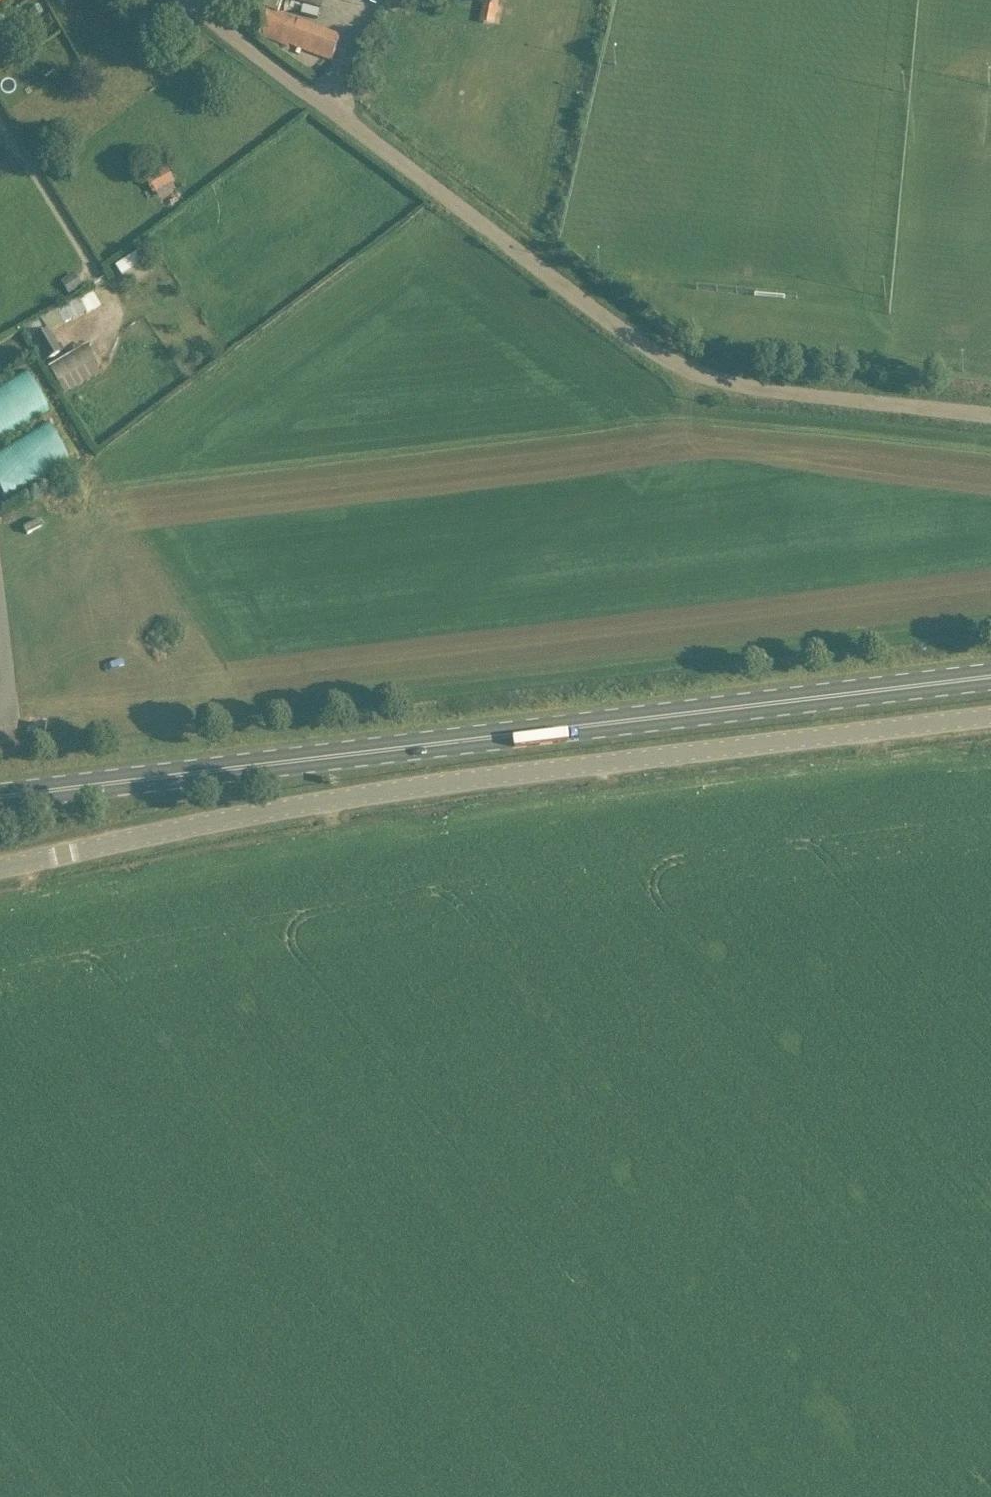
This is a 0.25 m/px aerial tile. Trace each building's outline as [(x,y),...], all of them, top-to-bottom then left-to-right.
[(256,5),(269,10),(279,14),(283,0),(257,0),(256,5)] [(481,12),(497,15),(499,0),(483,0),(481,12)] [(332,61),(341,39),(279,14),(269,10),(259,34),(288,48),(290,44),(328,59),(332,61)] [(176,184),(164,163),(145,173),(143,174),(154,195),(176,184)] [(70,296),(83,288),(76,276),(73,273),(60,281),(70,296)] [(19,328),(28,342),(42,364),(61,352),(47,329),(45,330),(37,317),(19,328)] [(58,383),(65,394),(100,373),(93,361),(58,383)] [(49,411),(24,369),(0,383),(0,440),(49,411)] [(7,501),(71,463),(46,422),(0,449),(0,490),(7,501)]
